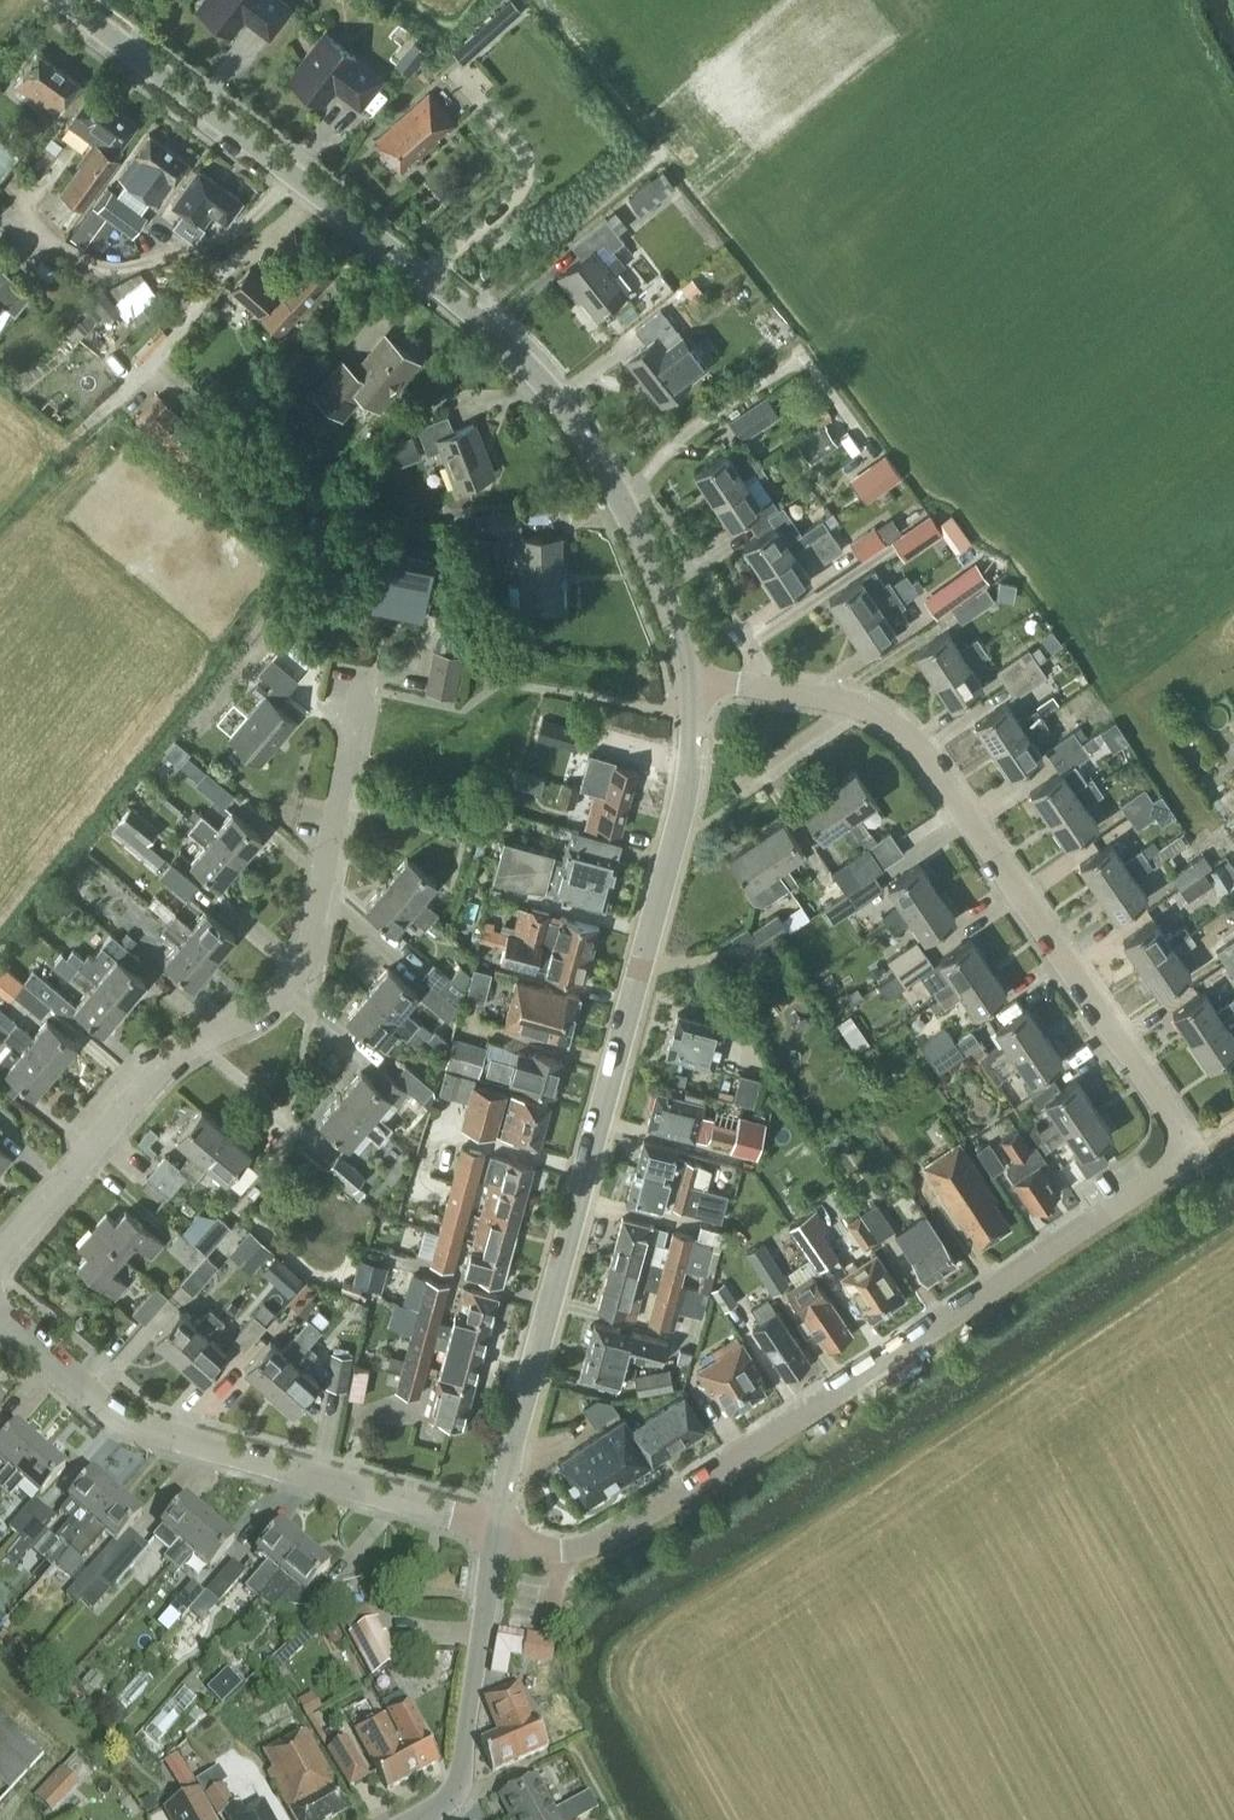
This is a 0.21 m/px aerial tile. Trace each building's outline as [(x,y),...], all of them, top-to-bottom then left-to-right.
[(288,7),(279,0),(207,0),(203,5),(232,27),(248,7),(254,11),(249,18),(269,32),(288,7)] [(480,48),(510,20),(499,8),(469,36),(480,48)] [(359,103),(379,77),(354,58),(355,56),(326,33),(294,75),(323,97),(339,77),(345,82),(340,88),(359,103)] [(58,114),(81,82),(38,50),(14,82),(58,114)] [(69,123),(94,141),(89,147),(92,150),(62,192),(83,207),(118,158),(114,155),(137,124),(92,91),(69,123)] [(456,123),(454,120),(429,92),(374,141),(401,171),(409,165),(407,162),(416,154),(418,157),(440,137),(438,135),(447,127),(449,129),(456,123)] [(42,126),(25,114),(6,139),(0,136),(0,178),(22,151),(23,152),(42,126)] [(156,203),(172,180),(175,182),(189,162),(149,132),(135,153),(137,154),(121,178),(127,182),(118,193),(142,211),(151,199),(156,203)] [(203,226),(213,212),(227,222),(242,200),(198,168),(172,204),(183,212),(173,225),(192,239),(196,238),(204,227),(203,226)] [(676,186),(663,170),(622,203),(632,215),(638,210),(641,214),(676,186)] [(133,235),(147,215),(142,211),(118,193),(112,189),(97,209),(93,205),(70,236),(84,247),(107,216),(133,235)] [(616,210),(606,217),(618,233),(628,225),(616,210)] [(626,292),(612,274),(624,265),(612,249),(624,240),(618,233),(606,217),(572,244),(583,258),(560,276),(580,301),(583,298),(597,315),(626,292)] [(280,334),(332,276),(311,257),(279,295),(249,268),(230,289),(259,315),(258,317),(279,335),(280,335),(280,334)] [(32,293),(1,267),(0,269),(0,306),(2,304),(15,314),(32,293)] [(105,292),(120,309),(127,319),(134,326),(148,314),(143,307),(158,296),(144,279),(141,274),(121,283),(105,292)] [(690,278),(680,286),(691,299),(701,290),(690,278)] [(108,320),(120,309),(105,292),(92,303),(108,320)] [(707,366),(682,336),(661,309),(636,329),(647,343),(626,359),(661,403),(691,380),(690,379),(707,366)] [(379,406),(416,361),(384,336),(354,373),(341,362),(315,393),(342,415),(361,392),(379,406)] [(221,451),(205,436),(205,437),(173,407),(158,393),(135,417),(150,431),(151,430),(183,460),(182,461),(198,475),(221,451)] [(780,415),(767,395),(730,419),(744,439),(780,415)] [(457,486),(492,472),(473,424),(454,431),(447,414),(417,426),(427,453),(442,447),(457,486)] [(838,444),(825,425),(797,445),(810,463),(838,444)] [(421,458),(412,435),(391,443),(399,465),(421,458)] [(273,458),(274,452),(269,447),(263,447),(259,452),(259,458),(269,462),(273,458)] [(712,498),(762,465),(756,457),(738,469),(726,451),(694,472),(712,498)] [(902,477),(885,454),(849,479),(866,503),(902,477)] [(779,507),(778,507),(760,479),(767,474),(762,465),(712,498),(730,525),(745,515),(751,525),(779,507)] [(466,515),(464,503),(445,506),(447,518),(466,515)] [(761,571),(829,526),(823,518),(802,532),(783,504),(778,507),(779,507),(751,525),(758,535),(743,545),(761,571)] [(488,531),(520,530),(519,511),(488,512),(488,531)] [(937,523),(930,513),(891,540),(905,560),(942,534),(944,533),(937,523)] [(951,513),(937,523),(944,533),(942,534),(955,552),(971,542),(951,513)] [(902,531),(893,516),(878,526),(887,541),(902,531)] [(843,548),(834,535),(829,526),(761,571),(779,598),(810,577),(802,565),(819,553),(825,561),(843,548)] [(886,543),(874,526),(849,543),(861,560),(886,543)] [(432,561),(402,555),(404,541),(374,535),(368,567),(378,569),(372,601),(422,611),(432,561)] [(489,554),(501,554),(500,538),(489,539),(489,537),(478,538),(479,556),(489,556),(489,554)] [(558,609),(558,604),(561,604),(559,537),(520,538),(522,606),(543,605),(543,609),(558,609)] [(976,591),(978,589),(990,581),(975,561),(923,599),(937,618),(952,608),(952,609),(953,609),(977,593),(976,592),(976,591)] [(901,577),(891,584),(891,583),(886,586),(874,568),(829,598),(847,625),(910,582),(909,581),(902,578),(901,577)] [(897,603),(902,600),(915,590),(910,582),(847,625),(864,651),(909,621),(897,603)] [(961,621),(994,599),(985,586),(976,592),(977,593),(953,609),(961,621)] [(933,678),(983,645),(977,636),(959,649),(947,631),(915,652),(933,678)] [(970,665),(988,653),(983,645),(933,678),(951,704),(982,683),(970,665)] [(1006,684),(1038,663),(1029,648),(997,670),(1006,684)] [(454,696),(462,655),(434,649),(426,691),(454,696)] [(277,703),(298,679),(271,656),(258,672),(273,684),(265,693),(229,736),(260,762),(297,720),(277,703)] [(1015,697),(1047,675),(1038,663),(1006,684),(1015,697)] [(1059,703),(1053,694),(1036,705),(1042,715),(1059,703)] [(993,749),(1042,716),(1036,707),(1018,719),(1006,702),(975,723),(993,749)] [(1030,736),(1048,724),(1042,716),(993,749),(1011,775),(1042,754),(1030,736)] [(1090,754),(1086,748),(1118,726),(1114,720),(1082,742),(1081,742),(1059,756),(1067,767),(1062,770),(1030,791),(1048,817),(1097,784),(1092,775),(1086,779),(1075,763),(1090,754)] [(557,721),(551,740),(579,748),(585,728),(557,721)] [(1081,742),(1080,739),(1086,735),(1080,726),(1074,730),(1073,730),(1045,749),(1053,761),(1059,756),(1081,742)] [(223,806),(234,794),(206,770),(205,770),(187,755),(178,765),(196,781),(195,782),(223,806)] [(629,800),(637,770),(614,764),(615,759),(604,755),(603,762),(595,790),(629,800)] [(579,786),(584,766),(568,762),(562,781),(579,786)] [(875,840),(869,831),(857,812),(875,800),(854,769),(827,787),(861,836),(867,846),(882,867),(904,852),(889,830),(875,840)] [(518,771),(515,784),(529,788),(533,774),(518,771)] [(573,806),(579,786),(562,781),(557,801),(573,806)] [(1085,804),(1103,792),(1097,784),(1048,817),(1067,843),(1097,822),(1085,804)] [(852,842),(861,836),(827,787),(801,805),(822,836),(840,824),(852,842)] [(1128,816),(1153,799),(1145,787),(1120,803),(1128,816)] [(1233,830),(1233,787),(1210,803),(1231,832),(1233,830)] [(620,829),(629,800),(595,790),(587,819),(585,825),(596,829),(598,823),(620,829)] [(1137,828),(1161,811),(1170,805),(1162,794),(1153,799),(1128,816),(1137,828)] [(148,842),(158,829),(130,805),(119,818),(148,842)] [(505,825),(509,812),(489,806),(485,819),(505,825)] [(240,859),(261,836),(232,811),(218,828),(202,813),(195,821),(240,859)] [(119,819),(111,829),(156,867),(164,857),(119,819)] [(755,837),(789,886),(797,880),(785,862),(803,850),(781,819),(755,837)] [(220,884),(240,859),(195,821),(189,829),(205,843),(191,860),(220,884)] [(554,852),(503,838),(493,878),(525,886),(542,887),(544,888),(554,890),(553,894),(604,908),(618,856),(604,852),(608,838),(579,830),(575,844),(567,842),(562,863),(552,860),(554,852)] [(1190,843),(1183,832),(1149,856),(1156,866),(1190,843)] [(764,903),(789,886),(755,837),(729,855),(750,885),(745,889),(753,901),(764,903)] [(1098,890),(1147,856),(1141,848),(1123,860),(1111,842),(1080,864),(1098,890)] [(874,873),(882,867),(867,846),(831,870),(837,880),(846,892),(874,873)] [(1203,871),(1211,865),(1203,853),(1171,875),(1179,887),(1203,871)] [(432,919),(438,912),(422,898),(436,881),(407,856),(386,881),(432,919)] [(1135,877),(1152,865),(1147,856),(1098,890),(1116,916),(1147,895),(1135,877)] [(188,899),(199,886),(171,862),(160,875),(188,899)] [(887,923),(937,889),(919,863),(887,884),(900,902),(882,915),(887,923)] [(1233,881),(1233,880),(1223,863),(1210,871),(1223,889),(1233,881)] [(1212,883),(1203,871),(1179,887),(1188,899),(1212,883)] [(843,915),(855,907),(883,887),(874,873),(846,892),(846,893),(834,901),(843,915)] [(834,901),(846,892),(837,880),(819,892),(828,906),(834,901)] [(425,927),(432,919),(386,881),(366,905),(394,930),(409,913),(425,927)] [(51,900),(67,913),(76,903),(60,889),(51,900)] [(923,937),(954,916),(937,889),(887,923),(893,932),(911,919),(923,937)] [(175,911),(164,901),(156,910),(168,919),(175,911)] [(761,945),(785,928),(788,931),(809,917),(802,906),(780,921),(776,914),(751,931),(761,945)] [(599,926),(550,913),(531,908),(523,936),(591,954),(599,926)] [(214,959),(234,935),(206,910),(192,927),(175,913),(168,921),(214,959)] [(1141,966),(1190,933),(1184,924),(1166,936),(1154,918),(1123,940),(1141,966)] [(193,983),(214,959),(168,921),(162,928),(179,943),(164,959),(193,983)] [(121,942),(128,932),(118,924),(111,934),(121,942)] [(523,937),(508,932),(482,925),(479,940),(493,944),(494,942),(504,945),(500,960),(534,969),(535,965),(546,968),(545,972),(584,982),(591,954),(523,936),(523,937)] [(1178,953),(1196,941),(1190,933),(1141,966),(1159,993),(1190,971),(1178,953)] [(121,942),(111,934),(102,945),(92,957),(88,953),(84,957),(76,951),(70,957),(80,966),(79,966),(125,1004),(145,980),(131,968),(140,957),(121,942)] [(988,964),(970,938),(938,959),(939,960),(933,964),(934,965),(920,975),(931,991),(933,990),(939,998),(988,964)] [(1233,956),(1233,938),(1217,950),(1225,962),(1233,956)] [(896,972),(925,952),(916,939),(887,959),(896,972)] [(79,966),(79,967),(49,941),(43,948),(89,988),(75,1004),(41,975),(32,987),(79,1028),(89,1017),(103,1029),(125,1004),(79,966)] [(920,975),(934,965),(933,964),(925,952),(896,972),(904,986),(920,975)] [(26,977),(2,955),(0,958),(0,987),(10,995),(26,977)] [(1233,974),(1233,956),(1225,962),(1233,974)] [(431,983),(460,1006),(470,973),(461,965),(450,977),(434,963),(423,976),(432,983),(431,983)] [(974,1012),(1006,991),(988,964),(939,998),(944,1006),(962,994),(974,1012)] [(413,1030),(420,1023),(403,1009),(417,992),(388,967),(367,991),(413,1030)] [(484,1002),(491,972),(474,968),(466,997),(484,1002)] [(567,1042),(580,996),(517,979),(504,1024),(567,1042)] [(41,1016),(51,1004),(23,981),(13,993),(41,1016)] [(448,1019),(460,1006),(431,983),(420,996),(448,1019)] [(413,1030),(367,991),(346,1015),(386,1049),(400,1033),(407,1038),(413,1030)] [(1216,1009),(1204,991),(1172,1012),(1190,1038),(1233,1009),(1233,996),(1216,1009)] [(1044,1032),(1026,1006),(995,1027),(1003,1040),(980,1056),(989,1070),(1044,1032)] [(0,1008),(0,1021),(10,1030),(56,1068),(76,1043),(47,1019),(33,1036),(0,1008)] [(1233,1022),(1233,1009),(1190,1038),(1208,1065),(1233,1048),(1233,1036),(1227,1026),(1233,1022)] [(713,1067),(725,1025),(677,1012),(666,1054),(713,1067)] [(929,1058),(954,1040),(945,1027),(920,1044),(929,1058)] [(435,1029),(427,1038),(442,1051),(450,1042),(435,1029)] [(847,1037),(856,1050),(868,1041),(860,1029),(847,1037)] [(34,1092),(56,1068),(10,1030),(3,1037),(20,1051),(6,1068),(34,1092)] [(1046,1069),(1062,1059),(1044,1032),(989,1070),(997,1083),(1000,1081),(1003,1077),(1002,1074),(1001,1074),(1018,1062),(1030,1080),(1024,1084),(1031,1094),(1053,1079),(1046,1069)] [(478,1075),(487,1047),(454,1037),(445,1065),(478,1075)] [(938,1070),(963,1053),(954,1040),(929,1058),(938,1070)] [(553,1093),(562,1060),(534,1052),(533,1055),(519,1051),(510,1081),(553,1093)] [(509,1079),(513,1063),(490,1056),(486,1072),(509,1079)] [(422,1101),(433,1088),(406,1064),(394,1077),(422,1101)] [(386,1133),(392,1126),(376,1112),(390,1095),(401,1104),(411,1092),(383,1068),(372,1080),(361,1071),(340,1095),(386,1133)] [(454,1096),(461,1073),(446,1069),(440,1092),(454,1096)] [(869,1078),(877,1090),(887,1083),(879,1071),(869,1078)] [(753,1104),(760,1077),(740,1072),(733,1098),(753,1104)] [(1044,1138),(1094,1105),(1075,1078),(1060,1089),(1053,1079),(1031,1094),(1039,1106),(1045,1101),(1056,1117),(1039,1129),(1036,1125),(1029,1129),(1038,1143),(1044,1139),(1044,1138)] [(494,1134),(506,1093),(473,1084),(461,1126),(494,1134)] [(705,1095),(685,1090),(684,1096),(657,1089),(647,1125),(694,1137),(703,1102),(705,1095)] [(539,1146),(550,1105),(512,1094),(500,1136),(539,1146)] [(379,1141),(386,1133),(340,1095),(320,1119),(349,1144),(363,1127),(379,1141)] [(1108,1159),(1096,1141),(1111,1131),(1094,1105),(1044,1138),(1044,1139),(1050,1147),(1068,1135),(1080,1152),(1074,1157),(1086,1174),(1108,1159)] [(187,1174),(225,1129),(201,1108),(177,1137),(193,1151),(179,1167),(165,1155),(145,1177),(168,1196),(187,1174)] [(736,1128),(731,1147),(750,1152),(757,1154),(765,1123),(739,1116),(739,1117),(738,1117),(737,1122),(736,1128)] [(712,1121),(707,1141),(731,1147),(736,1128),(712,1121)] [(158,1134),(151,1127),(138,1142),(153,1155),(157,1151),(149,1144),(158,1134)] [(1036,1144),(1030,1147),(1017,1128),(1001,1139),(1014,1158),(1008,1162),(1007,1170),(1033,1209),(1059,1192),(1040,1164),(1046,1159),(1036,1144)] [(243,1157),(250,1149),(225,1129),(187,1174),(194,1181),(209,1164),(225,1178),(240,1191),(258,1170),(243,1157)] [(679,1181),(695,1185),(695,1184),(713,1189),(719,1168),(685,1159),(684,1162),(674,1160),(677,1148),(643,1139),(636,1166),(670,1174),(669,1176),(680,1178),(679,1181)] [(992,1174),(1005,1165),(989,1141),(976,1150),(992,1174)] [(981,1245),(1010,1225),(993,1200),(996,1198),(959,1142),(924,1166),(961,1222),(964,1220),(981,1245)] [(475,1186),(484,1151),(462,1146),(453,1180),(475,1186)] [(10,1157),(0,1148),(0,1169),(10,1157)] [(484,1178),(490,1179),(491,1178),(527,1188),(534,1165),(490,1153),(484,1178)] [(353,1189),(364,1176),(338,1154),(327,1166),(353,1189)] [(694,1186),(695,1185),(679,1181),(680,1178),(669,1176),(670,1174),(636,1166),(626,1202),(660,1211),(663,1199),(674,1202),(673,1206),(709,1216),(715,1191),(694,1186)] [(516,1231),(527,1188),(491,1178),(490,1179),(481,1215),(501,1220),(499,1226),(516,1231)] [(466,1220),(475,1186),(453,1180),(444,1214),(466,1220)] [(878,1239),(894,1229),(876,1202),(860,1213),(878,1239)] [(151,1256),(163,1243),(126,1210),(115,1221),(106,1213),(92,1229),(122,1255),(134,1241),(151,1256)] [(839,1255),(810,1212),(789,1226),(818,1270),(839,1255)] [(206,1253),(231,1225),(218,1214),(193,1241),(206,1253)] [(462,1235),(466,1220),(444,1214),(440,1229),(462,1235)] [(927,1282),(957,1261),(941,1238),(941,1239),(936,1232),(937,1232),(926,1214),(895,1235),(907,1252),(909,1251),(913,1257),(912,1258),(927,1282)] [(508,1258),(516,1231),(499,1226),(501,1220),(481,1215),(472,1248),(508,1258)] [(714,1247),(693,1237),(693,1235),(673,1230),(664,1265),(650,1261),(656,1240),(663,1242),(667,1228),(622,1216),(610,1262),(661,1276),(660,1278),(680,1284),(684,1269),(707,1275),(714,1247)] [(729,1242),(732,1231),(729,1230),(728,1230),(701,1222),(697,1235),(725,1242),(725,1241),(729,1242)] [(879,1241),(869,1227),(851,1240),(864,1260),(841,1276),(870,1319),(905,1296),(872,1246),(879,1241)] [(440,1229),(439,1232),(425,1228),(418,1253),(432,1257),(430,1263),(453,1269),(462,1235),(440,1229)] [(110,1269),(122,1255),(92,1229),(78,1245),(88,1253),(78,1264),(115,1297),(127,1284),(110,1269)] [(272,1249),(250,1229),(235,1245),(257,1266),(272,1249)] [(192,1268),(205,1254),(206,1253),(181,1231),(167,1246),(192,1268)] [(790,1283),(764,1241),(746,1252),(772,1294),(790,1283)] [(502,1282),(508,1258),(472,1248),(471,1251),(470,1251),(464,1272),(470,1274),(470,1273),(502,1282)] [(205,1254),(192,1268),(180,1282),(193,1293),(218,1265),(205,1254)] [(361,1254),(355,1277),(384,1285),(390,1261),(361,1254)] [(680,1284),(660,1278),(661,1276),(610,1262),(598,1308),(635,1317),(644,1284),(658,1287),(649,1321),(669,1327),(670,1322),(673,1323),(676,1311),(702,1318),(709,1292),(680,1284)] [(296,1271),(281,1287),(291,1296),(306,1280),(296,1271)] [(441,1312),(449,1282),(414,1273),(406,1303),(418,1306),(441,1312)] [(828,1349),(852,1331),(812,1273),(788,1289),(800,1308),(801,1308),(805,1314),(804,1314),(828,1349)] [(738,1301),(725,1280),(711,1289),(724,1310),(738,1301)] [(298,1309),(316,1290),(306,1281),(289,1300),(298,1309)] [(786,1376),(809,1360),(776,1310),(768,1298),(772,1296),(763,1283),(743,1297),(751,1310),(752,1309),(760,1321),(752,1326),(786,1376)] [(145,1322),(168,1296),(156,1285),(133,1311),(145,1322)] [(492,1318),(498,1296),(463,1286),(456,1309),(492,1318)] [(266,1324),(265,1323),(275,1311),(265,1303),(255,1314),(233,1339),(244,1349),(266,1324)] [(439,1319),(441,1312),(418,1306),(413,1326),(449,1335),(446,1347),(446,1348),(439,1375),(474,1385),(492,1318),(456,1309),(456,1310),(452,1323),(439,1319)] [(178,1358),(217,1314),(210,1307),(195,1323),(179,1309),(154,1337),(178,1358)] [(211,1337),(225,1320),(217,1314),(178,1358),(202,1379),(227,1351),(211,1337)] [(309,1344),(323,1328),(316,1321),(301,1337),(286,1353),(270,1339),(245,1367),(269,1388),(309,1344)] [(587,1349),(624,1359),(632,1332),(619,1328),(594,1322),(587,1349)] [(432,1344),(446,1347),(449,1335),(413,1326),(405,1355),(428,1361),(432,1344)] [(661,1361),(666,1341),(633,1332),(627,1352),(661,1361)] [(730,1412),(765,1390),(756,1376),(761,1373),(742,1343),(697,1371),(710,1392),(715,1389),(730,1412)] [(316,1350),(309,1344),(269,1388),(293,1409),(318,1381),(302,1367),(316,1350)] [(624,1362),(624,1359),(587,1349),(579,1376),(604,1383),(604,1382),(619,1386),(617,1392),(637,1389),(634,1374),(653,1371),(652,1366),(629,1370),(630,1364),(624,1362)] [(352,1355),(331,1351),(325,1386),(346,1390),(352,1355)] [(419,1395),(428,1361),(405,1355),(396,1388),(419,1395)] [(366,1393),(373,1360),(357,1357),(350,1390),(366,1393)] [(653,1371),(634,1374),(637,1389),(638,1395),(673,1389),(669,1368),(653,1371)] [(463,1426),(474,1385),(439,1375),(427,1417),(463,1426)] [(652,1462),(705,1428),(684,1395),(631,1429),(652,1462)] [(652,1462),(631,1429),(624,1418),(557,1461),(585,1505),(652,1462)] [(41,1448),(17,1427),(0,1446),(0,1462),(8,1470),(0,1479),(0,1491),(2,1493),(41,1448)] [(40,1497),(65,1469),(41,1448),(2,1493),(9,1500),(24,1483),(40,1497)] [(93,1473),(68,1502),(79,1511),(54,1540),(68,1552),(71,1548),(70,1547),(78,1539),(117,1494),(93,1473)] [(141,1515),(117,1494),(78,1539),(70,1547),(71,1548),(68,1552),(55,1566),(70,1579),(83,1564),(80,1561),(105,1534),(113,1541),(109,1547),(120,1557),(121,1557),(137,1538),(128,1530),(141,1515)] [(19,1538),(45,1509),(34,1500),(9,1529),(19,1538)] [(171,1565),(210,1520),(186,1500),(161,1528),(153,1538),(169,1552),(163,1559),(171,1565)] [(31,1548),(56,1519),(45,1509),(19,1538),(31,1548)] [(209,1570),(234,1541),(210,1520),(171,1565),(179,1572),(193,1556),(209,1570)] [(259,1600),(305,1546),(281,1525),(256,1554),(267,1563),(245,1588),(259,1600)] [(109,1592),(148,1548),(137,1538),(121,1557),(120,1557),(98,1582),(109,1592)] [(294,1608),(298,1603),(311,1614),(334,1588),(321,1577),(329,1567),(305,1546),(259,1600),(273,1612),(279,1604),(283,1607),(294,1608)] [(98,1582),(120,1557),(109,1547),(67,1596),(78,1606),(98,1582)] [(218,1604),(245,1573),(232,1562),(206,1593),(218,1604)] [(405,1603),(418,1605),(421,1582),(408,1580),(405,1603)] [(181,1620),(204,1594),(192,1584),(169,1610),(181,1620)] [(383,1634),(375,1620),(348,1634),(371,1678),(402,1662),(386,1632),(383,1634)] [(523,1656),(527,1634),(502,1629),(498,1628),(497,1631),(490,1667),(508,1670),(511,1653),(523,1656)] [(552,1661),(556,1638),(528,1633),(524,1656),(552,1661)] [(207,1673),(200,1667),(181,1688),(193,1698),(207,1682),(207,1673)] [(207,1689),(221,1705),(241,1687),(227,1671),(207,1689)] [(103,1682),(91,1672),(82,1683),(93,1693),(103,1682)] [(492,1772),(547,1748),(534,1718),(533,1718),(518,1684),(484,1699),(498,1734),(481,1741),(492,1772)] [(73,1705),(81,1697),(67,1685),(60,1694),(73,1705)] [(439,1762),(407,1703),(401,1692),(381,1703),(386,1713),(398,1735),(419,1773),(439,1762)] [(307,1718),(322,1710),(313,1693),(297,1701),(307,1718)] [(353,1810),(337,1784),(336,1785),(305,1730),(303,1732),(284,1701),(257,1718),(275,1747),(263,1754),(272,1771),(267,1774),(293,1819),(335,1819),(353,1810)] [(122,1714),(112,1705),(104,1714),(114,1723),(122,1714)] [(419,1773),(398,1735),(396,1735),(385,1714),(354,1731),(387,1790),(419,1773)] [(43,1755),(0,1715),(0,1801),(43,1755)] [(141,1732),(131,1723),(124,1731),(134,1741),(141,1732)] [(350,1789),(369,1778),(347,1740),(326,1752),(342,1778),(342,1777),(350,1789)] [(176,1754),(163,1763),(174,1779),(187,1771),(176,1754)] [(221,1786),(227,1782),(218,1768),(195,1782),(218,1817),(224,1813),(228,1819),(271,1819),(261,1802),(243,1813),(236,1801),(231,1804),(221,1786)] [(597,1811),(588,1794),(554,1812),(536,1778),(498,1797),(510,1819),(581,1819),(597,1811)] [(48,1781),(33,1797),(52,1814),(66,1798),(48,1781)] [(197,1789),(164,1808),(170,1819),(214,1819),(197,1789)]
